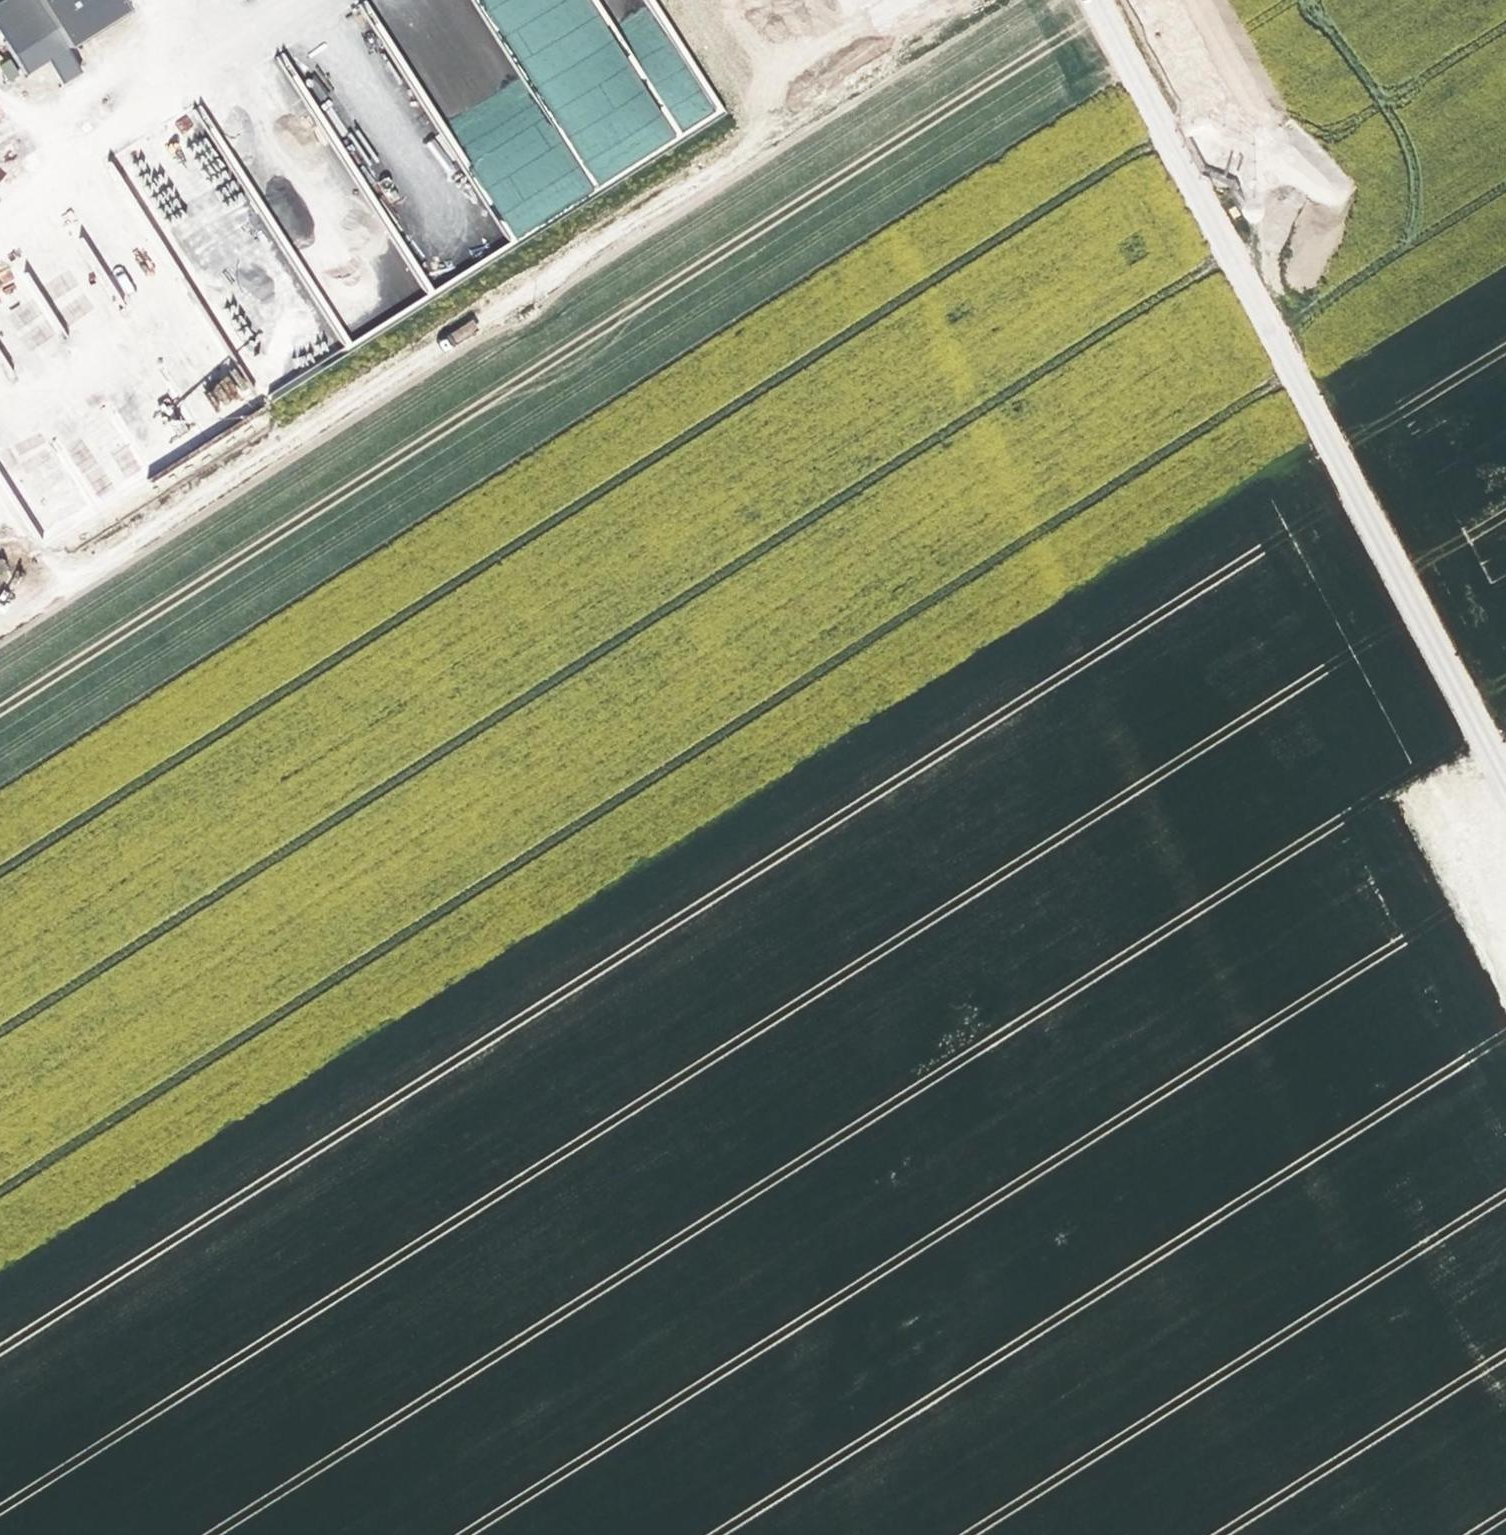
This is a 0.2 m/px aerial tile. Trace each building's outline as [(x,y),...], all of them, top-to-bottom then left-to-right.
[(133,12),(126,0),(5,0),(0,3),(0,30),(11,50),(0,56),(0,73),(9,88),(48,66),(60,88),(88,73),(72,46),(133,12)] [(605,34),(587,0),(540,0),(544,8),(554,2),(559,13),(577,3),(587,20),(588,19),(598,38),(605,34)] [(489,98),(447,121),(512,238),(596,192),(580,164),(583,163),(555,114),(511,137),(489,98)]
